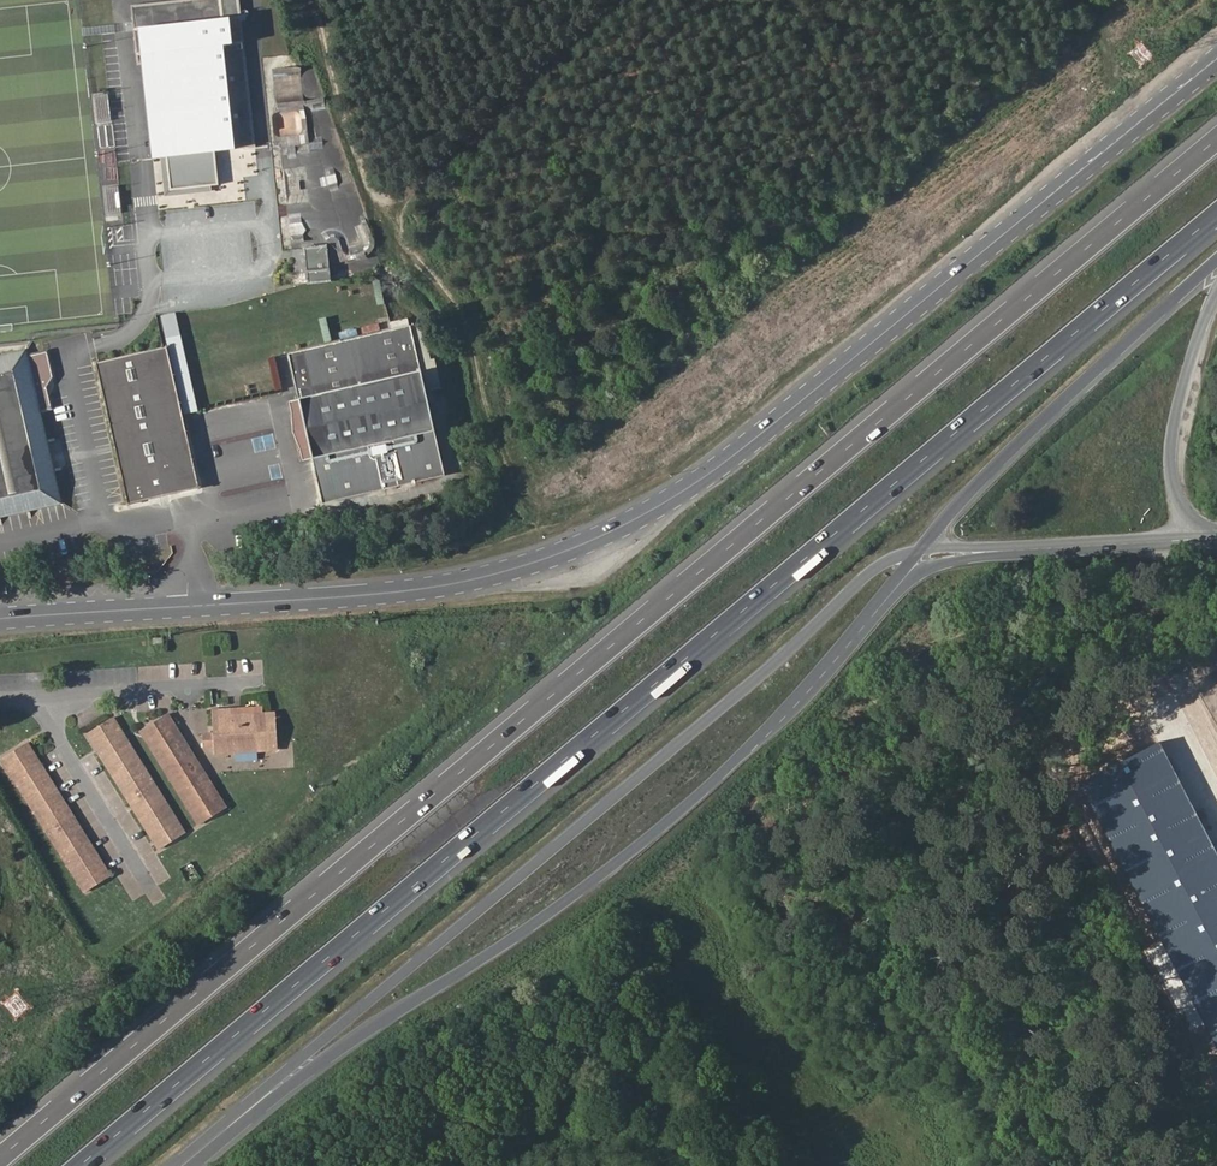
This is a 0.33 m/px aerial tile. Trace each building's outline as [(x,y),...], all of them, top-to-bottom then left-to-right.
[(220,184),(216,152),(255,148),(239,0),(189,0),(131,6),(137,64),(142,63),(153,159),(167,157),(170,190),(220,184)] [(277,67),(280,90),(304,87),(301,64),(277,67)] [(302,265),(323,263),(320,247),(298,252),(302,265)] [(307,286),(328,282),(323,263),(302,265),(307,286)] [(164,335),(179,335),(179,312),(164,312),(164,335)] [(405,328),(296,353),(289,355),(290,362),(299,399),(296,400),(299,411),(307,445),(310,459),(313,458),(322,495),(324,503),(332,501),(439,476),(429,432),(431,431),(417,372),(415,372),(405,328)] [(173,337),(165,339),(181,413),(190,410),(173,337)] [(163,346),(93,363),(125,504),(195,488),(163,346)] [(22,357),(25,357),(23,349),(0,355),(0,358),(21,353),(22,357)] [(0,358),(0,513),(54,500),(33,411),(37,411),(48,408),(41,379),(49,377),(44,352),(25,357),(22,357),(21,353),(0,358)] [(57,502),(37,411),(33,411),(54,500),(0,513),(0,515),(57,502)] [(298,448),(307,445),(299,411),(290,414),(298,448)] [(206,746),(216,745),(217,753),(279,749),(277,712),(264,713),(264,707),(214,710),(215,734),(205,735),(206,746)] [(225,810),(228,807),(169,714),(166,716),(225,810)] [(225,810),(166,716),(146,728),(204,822),(225,810)] [(126,735),(115,717),(87,734),(159,850),(183,835),(123,737),(126,735)] [(201,824),(204,822),(146,728),(142,731),(201,824)] [(183,835),(187,833),(126,735),(123,737),(183,835)] [(107,877),(110,875),(28,743),(25,744),(107,877)] [(25,744),(2,758),(13,777),(17,775),(88,889),(107,877),(25,744)] [(84,891),(88,889),(17,775),(13,777),(84,891)]
